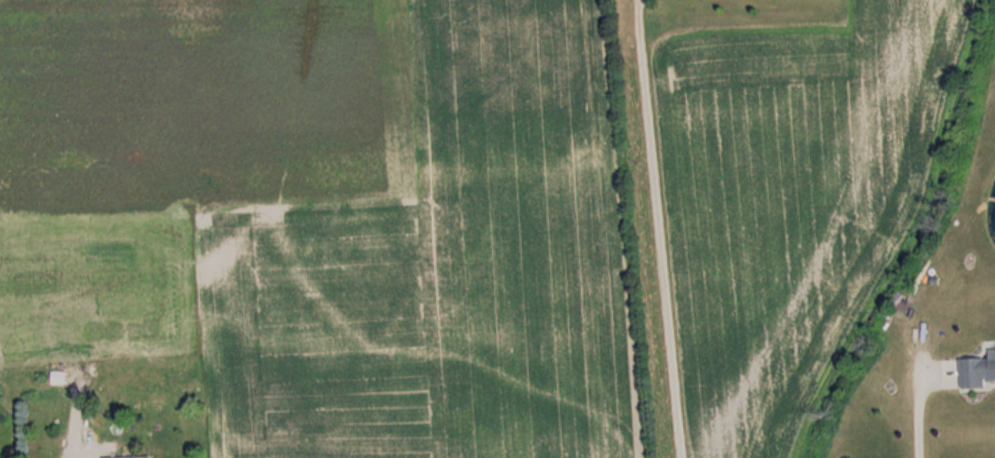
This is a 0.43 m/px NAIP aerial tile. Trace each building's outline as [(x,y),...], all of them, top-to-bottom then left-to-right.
[(965,358),(965,388),(993,387),(993,380),(994,380),(994,357),(965,358)]
